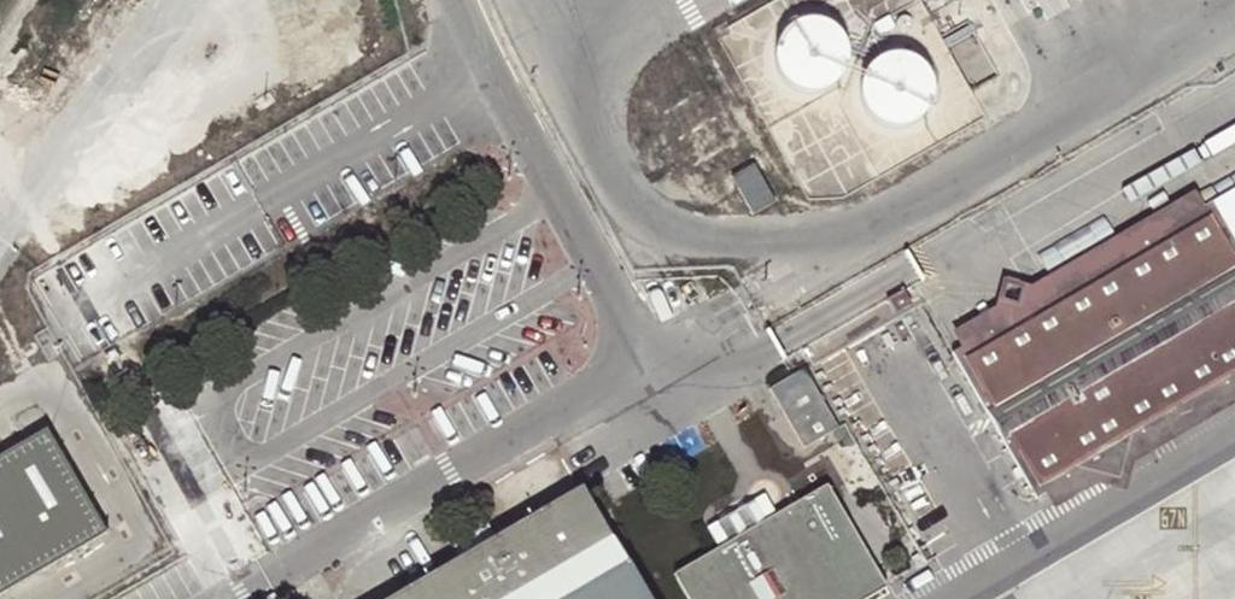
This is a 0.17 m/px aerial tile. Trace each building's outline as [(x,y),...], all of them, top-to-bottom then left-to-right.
[(785,23),(781,34),(780,45),(783,56),(789,66),(799,72),(809,76),(821,76),(831,72),(841,66),(847,56),(850,45),(849,34),(845,23),(837,14),(827,8),(815,6),(803,8),(793,14),(785,23)] [(874,66),(868,76),(866,88),(867,100),(872,110),(881,119),(891,124),(903,125),(914,123),(925,117),(932,109),(937,98),(938,86),(935,74),(928,64),(918,57),(907,54),(895,54),(884,58),(874,66)] [(1208,210),(1211,217),(1234,258),(1234,194),(1208,210)] [(1211,217),(956,365),(1035,497),(1234,377),(1234,258),(1211,217)] [(0,467),(0,598),(7,598),(108,542),(49,439),(0,467)] [(676,579),(687,598),(877,598),(888,592),(829,490),(676,579)] [(588,500),(418,598),(651,598),(588,500)]
